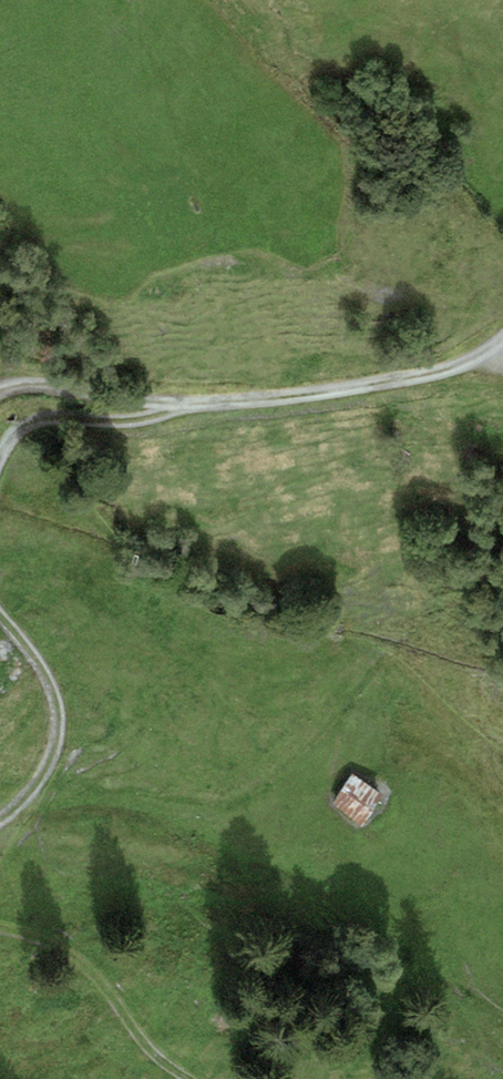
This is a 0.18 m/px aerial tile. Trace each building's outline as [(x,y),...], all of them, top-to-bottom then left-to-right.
[(382,795),(351,774),(331,803),(361,824),(382,795)]
